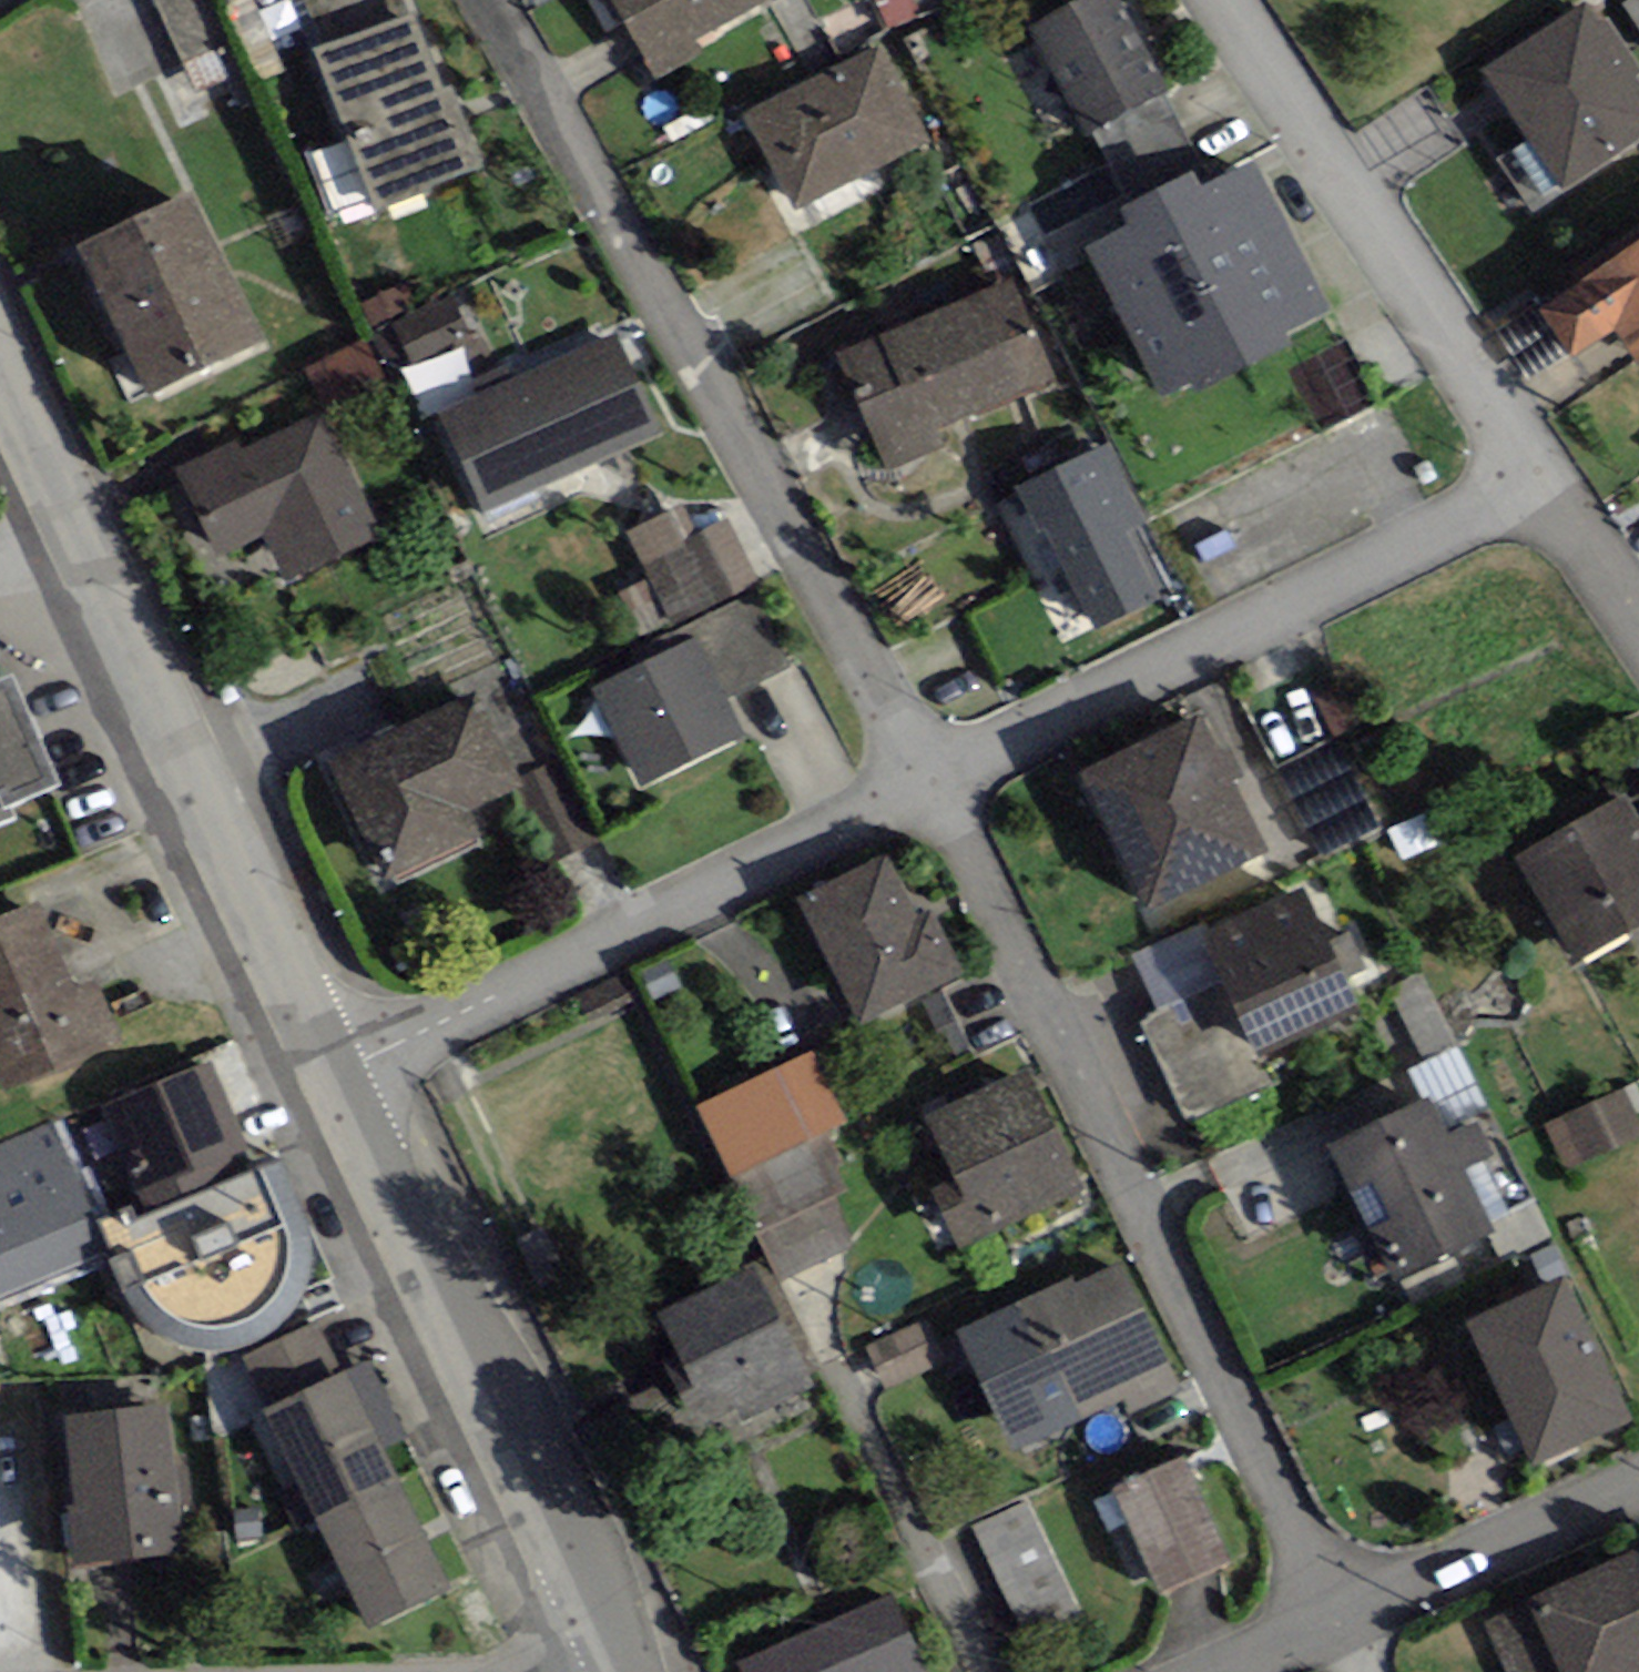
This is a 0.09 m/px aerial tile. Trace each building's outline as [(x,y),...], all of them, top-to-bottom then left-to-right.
[(183,66),(241,41),(224,0),(153,0),(183,66)] [(410,13),(406,0),(303,0),(320,47),(410,13)] [(623,22),(611,0),(589,0),(607,32),(623,22)] [(623,22),(656,79),(702,53),(695,41),(766,0),(611,0),(623,22)] [(886,26),(917,14),(912,0),(875,0),(886,26)] [(1120,0),(1077,0),(1027,26),(1083,133),(1092,128),(1161,92),(1167,89),(1120,0)] [(1481,69),(1563,188),(1638,137),(1638,80),(1636,76),(1638,74),(1638,62),(1608,16),(1599,22),(1584,0),(1583,0),(1481,69)] [(1622,4),(1638,28),(1638,0),(1629,0),(1622,4)] [(453,86),(442,90),(410,13),(320,47),(313,49),(377,209),(485,167),(453,86)] [(880,45),(742,115),(791,211),(929,141),(880,45)] [(1161,92),(1092,128),(1129,204),(1193,171),(1200,168),(1161,92)] [(1201,377),(1206,387),(1292,341),(1288,332),(1329,311),(1250,161),(1201,187),(1193,171),(1129,204),(1122,208),(1130,224),(1084,247),(1163,397),(1201,377)] [(266,340),(191,191),(77,248),(153,398),(266,340)] [(1534,310),(1534,312),(1563,356),(1568,364),(1618,331),(1638,363),(1638,242),(1534,310)] [(1014,277),(836,352),(886,472),(946,446),(939,429),(1057,379),(1014,277)] [(363,301),(374,325),(414,307),(403,283),(363,301)] [(393,322),(412,363),(463,340),(444,299),(393,322)] [(1563,356),(1534,312),(1499,335),(1528,378),(1563,356)] [(483,513),(662,432),(616,332),(438,413),(483,513)] [(304,368),(323,407),(384,378),(365,339),(304,368)] [(217,556),(262,533),(287,583),(385,535),(323,410),(241,450),(235,438),(174,468),(217,556)] [(1108,441),(1016,486),(1038,531),(1047,526),(1098,630),(1162,598),(1129,532),(1148,523),(1108,441)] [(666,622),(758,579),(729,515),(695,531),(683,504),(624,532),(666,622)] [(649,645),(657,661),(695,642),(726,702),(795,668),(756,591),(649,645)] [(726,702),(695,642),(657,661),(597,690),(643,785),(742,737),(726,702)] [(16,818),(11,806),(60,785),(13,675),(0,680),(0,824),(16,818)] [(1343,684),(1316,697),(1336,737),(1363,723),(1343,684)] [(477,691),(327,760),(371,854),(380,850),(396,884),(487,842),(471,808),(521,785),(518,778),(477,691)] [(1269,850),(1197,714),(1076,778),(1148,914),(1269,850)] [(1379,828),(1329,738),(1272,770),(1322,860),(1379,828)] [(1518,856),(1575,959),(1638,924),(1638,823),(1625,797),(1518,856)] [(797,898),(862,1025),(962,974),(928,907),(915,913),(884,854),(797,898)] [(1359,1012),(1301,890),(1204,936),(1226,983),(1260,1059),(1359,1012)] [(74,987),(39,901),(0,917),(0,1082),(5,1093),(121,1042),(93,978),(74,987)] [(1198,924),(1133,954),(1161,1013),(1226,983),(1204,936),(1198,924)] [(1346,931),(1330,940),(1350,976),(1366,967),(1346,931)] [(1457,1038),(1423,972),(1389,989),(1423,1055),(1457,1038)] [(1260,1059),(1226,983),(1161,1013),(1139,1023),(1187,1125),(1273,1085),(1260,1059)] [(1457,1043),(1406,1069),(1422,1100),(1428,1097),(1443,1128),(1488,1105),(1457,1043)] [(847,1122),(813,1050),(698,1106),(732,1178),(828,1131),(847,1122)] [(210,1059),(99,1104),(144,1213),(254,1169),(210,1059)] [(1086,1189),(1026,1067),(925,1116),(955,1178),(930,1190),(960,1250),(1086,1189)] [(1566,1166),(1638,1136),(1638,1130),(1623,1091),(1548,1122),(1566,1166)] [(1443,1128),(1428,1097),(1422,1100),(1329,1146),(1396,1282),(1489,1237),(1495,1233),(1490,1224),(1464,1171),(1483,1162),(1494,1156),(1476,1121),(1447,1136),(1443,1128)] [(49,1122),(0,1143),(0,1298),(106,1253),(49,1122)] [(846,1191),(834,1167),(843,1162),(828,1131),(732,1178),(756,1234),(835,1196),(846,1191)] [(280,1161),(254,1169),(144,1213),(137,1218),(132,1205),(96,1220),(115,1275),(127,1299),(145,1323),(162,1333),(189,1348),(213,1352),(243,1349),(266,1338),(283,1325),(298,1306),(307,1287),(312,1256),(310,1232),(280,1161)] [(1508,1215),(1483,1162),(1464,1171),(1490,1224),(1508,1215)] [(835,1196),(756,1234),(780,1283),(859,1245),(835,1196)] [(1535,1201),(1508,1215),(1490,1224),(1495,1233),(1489,1237),(1504,1267),(1555,1241),(1535,1201)] [(957,1331),(1015,1451),(1174,1374),(1121,1263),(1076,1284),(1072,1275),(957,1331)] [(710,1421),(736,1408),(742,1420),(813,1386),(755,1267),(658,1314),(710,1421)] [(1634,1420),(1563,1277),(1463,1326),(1534,1469),(1634,1420)] [(926,1319),(865,1346),(885,1390),(945,1363),(926,1319)] [(266,1409),(342,1372),(315,1321),(240,1358),(266,1409)] [(314,1519),(395,1479),(379,1447),(405,1434),(368,1359),(342,1372),(266,1409),(261,1412),(314,1519)] [(73,1567),(82,1566),(184,1555),(167,1404),(66,1416),(76,1507),(67,1508),(73,1567)] [(1231,1564),(1182,1454),(1110,1486),(1159,1596),(1231,1564)] [(371,1627),(451,1587),(395,1479),(314,1519),(371,1627)] [(1082,1614),(1028,1502),(972,1529),(1025,1641),(1082,1614)] [(263,1537),(261,1508),(232,1510),(234,1539),(263,1537)] [(1482,1623),(1506,1671),(1638,1671),(1638,1547),(1482,1623)] [(737,1662),(741,1671),(928,1671),(892,1593),(737,1662)]
